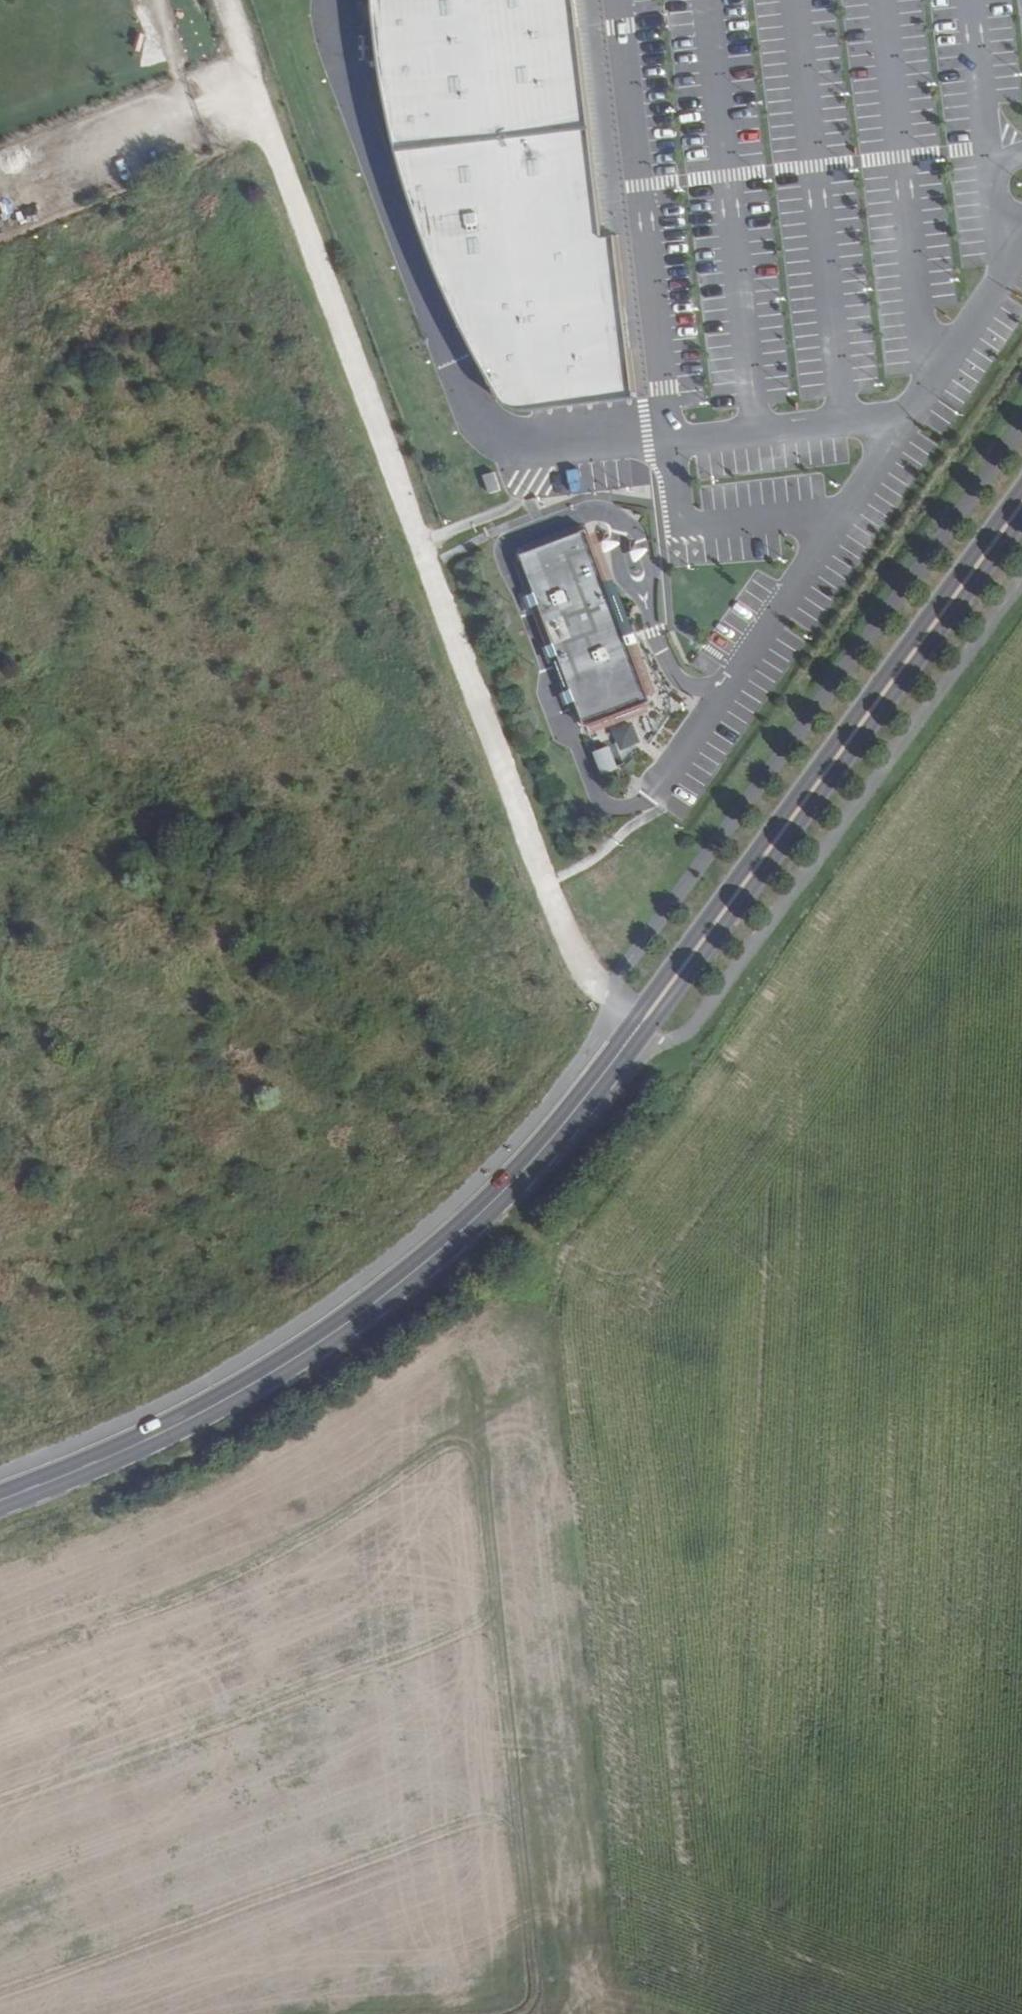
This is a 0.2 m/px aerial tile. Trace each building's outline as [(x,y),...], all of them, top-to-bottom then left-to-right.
[(375,6),(376,23),(382,61),(389,105),(400,151),(407,187),(422,227),(433,257),(455,304),(473,343),(490,373),(508,399),(517,405),(528,404),(635,391),(616,232),(603,233),(575,0),(375,0),(375,6)] [(494,472),(484,475),(489,493),(500,489),(494,472)] [(626,640),(584,527),(517,552),(532,591),(527,593),(531,603),(536,602),(550,642),(546,644),(567,700),(572,698),(582,725),(605,717),(649,700),(626,640)] [(598,775),(614,769),(606,746),(589,752),(598,775)]
